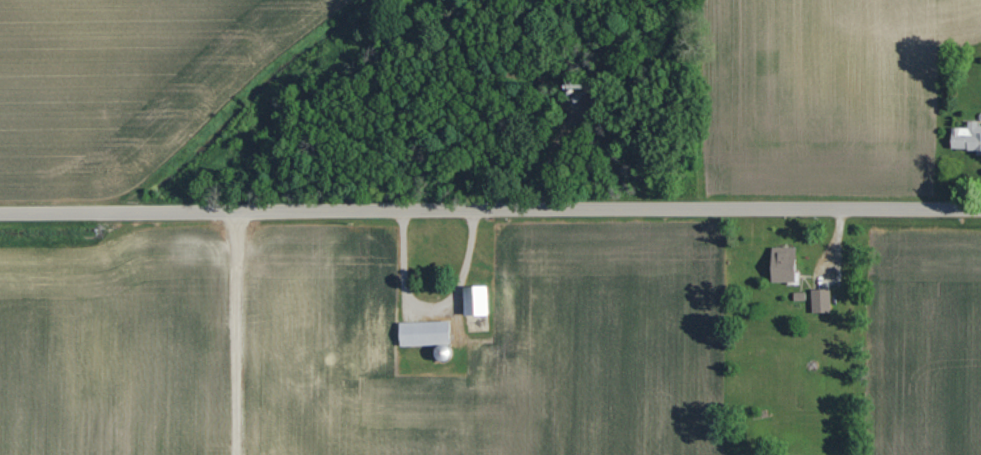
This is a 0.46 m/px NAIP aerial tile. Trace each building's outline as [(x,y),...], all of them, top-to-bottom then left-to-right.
[(951,128),(950,151),(980,151),(980,124),(967,124),(967,128),(951,128)] [(796,247),(770,247),(770,282),(796,282),(796,247)] [(512,287),(464,287),(465,332),(513,332),(512,287)] [(829,289),(812,289),(812,312),(829,312),(829,289)] [(399,345),(450,345),(450,321),(398,322),(399,345)]
